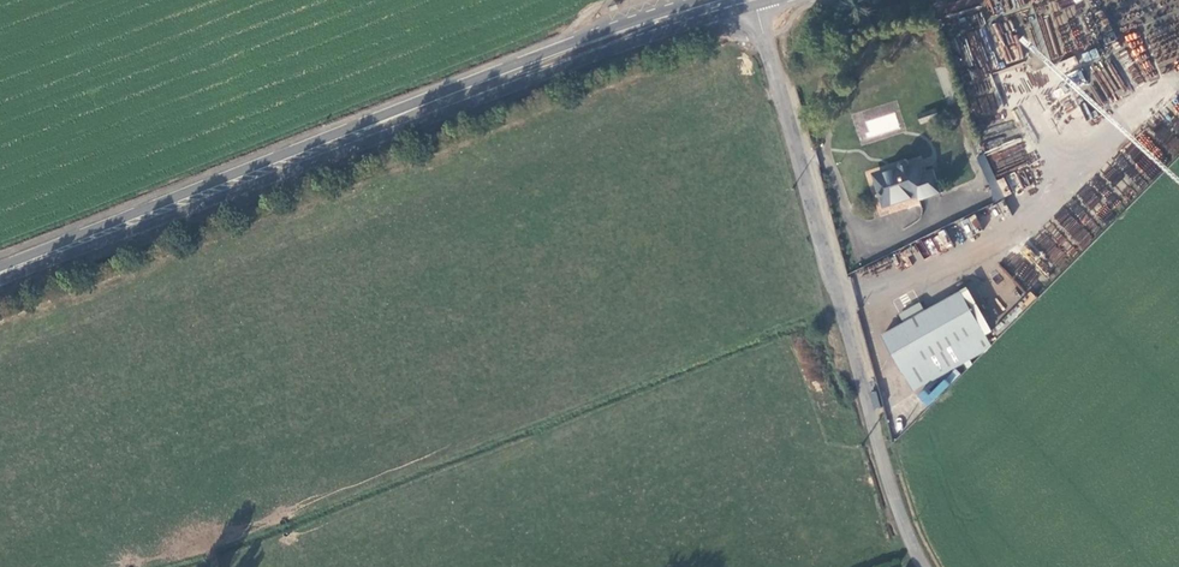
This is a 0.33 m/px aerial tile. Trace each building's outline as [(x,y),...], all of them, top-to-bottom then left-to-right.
[(992,202),(1001,198),(986,154),(976,157),(992,202)] [(934,169),(923,172),(912,175),(909,161),(908,159),(904,160),(900,163),(899,168),(877,175),(882,193),(880,194),(884,207),(918,198),(919,200),(940,194),(934,169)] [(912,175),(923,172),(919,159),(909,161),(912,175)] [(883,338),(913,391),(994,345),(963,292),(926,313),(921,304),(900,316),(905,325),(883,338)]
